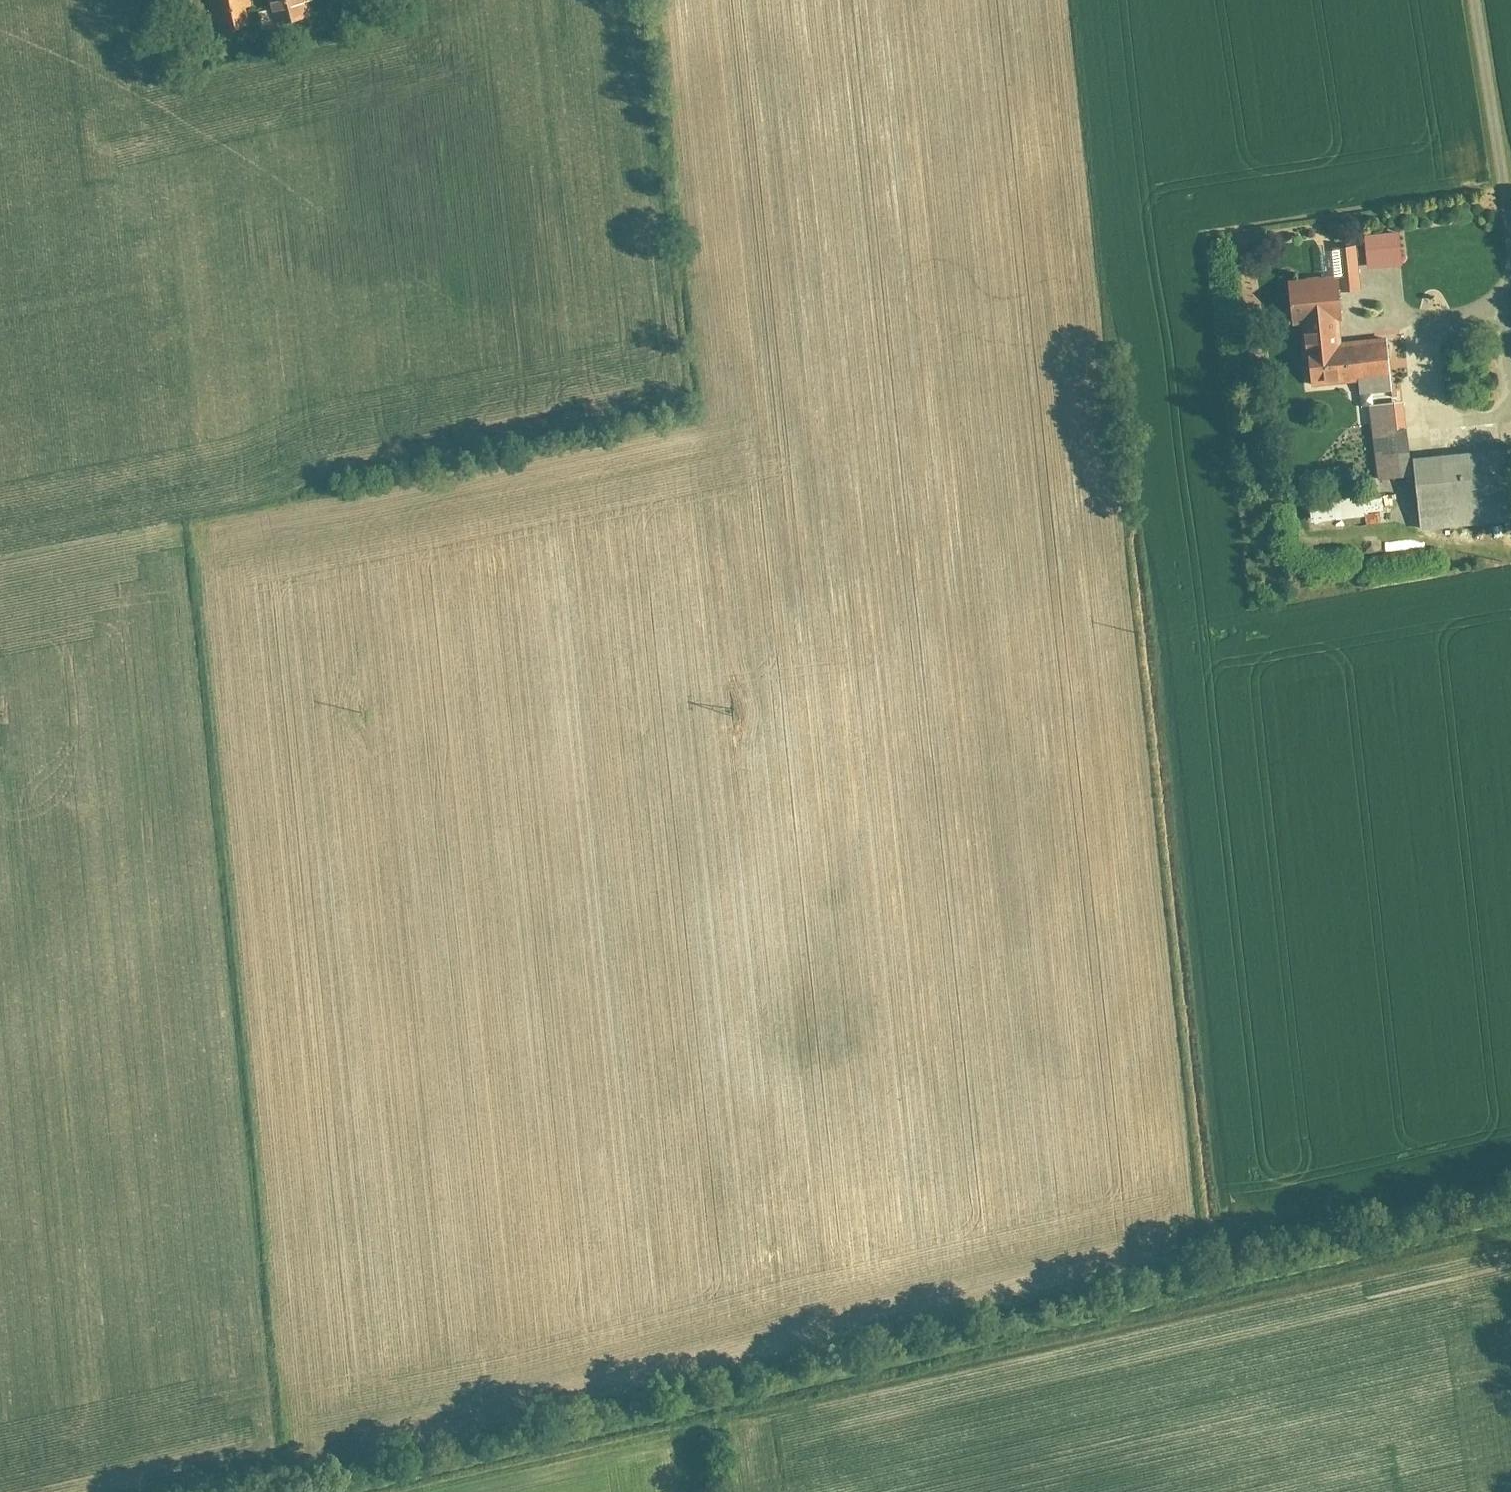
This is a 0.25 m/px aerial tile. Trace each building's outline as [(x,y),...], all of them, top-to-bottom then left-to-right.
[(215,36),(254,29),(249,0),(209,0),(215,36)] [(274,30),(312,22),(307,0),(267,0),(274,30)] [(1341,293),(1360,292),(1357,249),(1338,250),(1341,293)] [(1310,388),(1356,385),(1356,397),(1391,395),(1387,342),(1340,345),(1338,325),(1340,324),(1338,285),(1287,289),(1289,328),(1299,328),(1301,356),(1308,356),(1310,388)] [(1365,407),(1372,482),(1411,478),(1404,403),(1365,407)] [(1421,530),(1510,522),(1510,450),(1414,459),(1421,530)] [(1309,500),(1311,524),(1363,520),(1361,497),(1309,500)]
